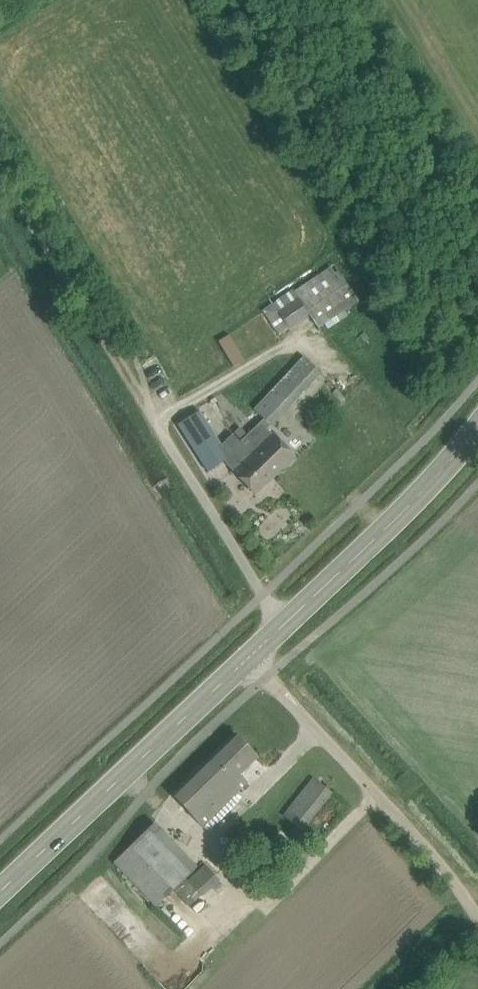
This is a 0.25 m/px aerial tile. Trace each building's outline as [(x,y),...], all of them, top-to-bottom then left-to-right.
[(353,319),(347,309),(358,302),(356,298),(366,292),(340,249),(331,255),(336,264),(293,292),(292,290),(262,310),(279,335),(310,315),(318,328),(338,315),(345,325),(353,319)] [(227,335),(217,341),(231,367),(241,361),(227,335)] [(304,357),(254,410),(264,419),(271,426),(321,373),(304,357)] [(179,425),(209,471),(226,460),(218,448),(222,446),(199,411),(179,425)] [(247,448),(245,450),(272,478),(294,457),(285,447),(286,446),(285,445),(284,446),(268,429),(271,426),(264,419),(240,442),(247,448)] [(272,478),(245,450),(228,466),(255,494),(272,478)] [(223,791),(230,799),(247,783),(240,775),(258,758),(235,733),(209,758),(232,783),(223,791)] [(171,795),(202,827),(230,799),(223,791),(232,783),(209,758),(171,795)] [(284,816),(301,830),(331,792),(314,778),(284,816)] [(174,890),(132,846),(114,863),(128,877),(156,907),(174,890)] [(218,882),(219,880),(206,866),(176,893),(188,906),(200,895),(201,897),(213,887),(217,891),(222,886),(218,882)]
